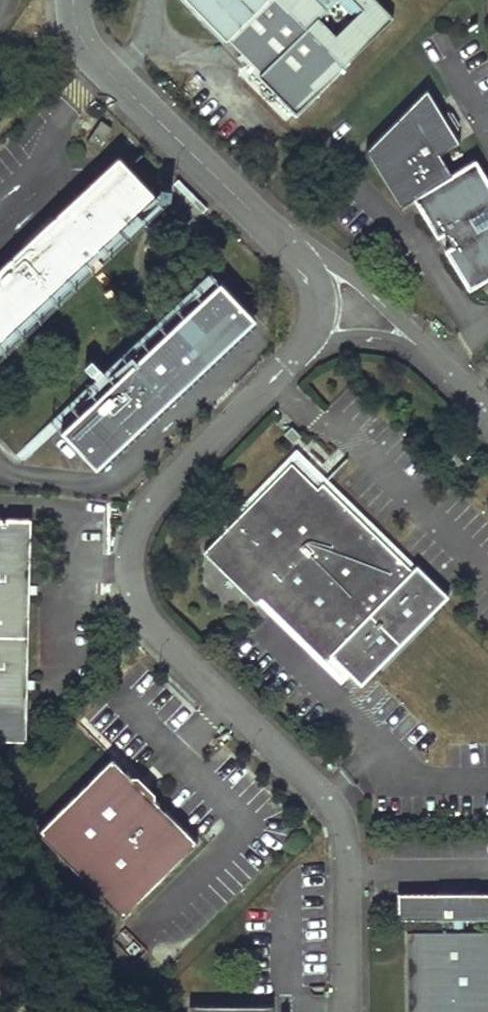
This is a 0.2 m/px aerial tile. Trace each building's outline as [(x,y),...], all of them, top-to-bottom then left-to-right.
[(297,114),(394,15),(378,0),(181,0),(297,114)] [(425,86),(366,149),(401,204),(414,196),(471,287),(487,277),(487,174),(476,156),(454,169),(442,150),(459,139),(451,128),(459,123),(450,110),(443,114),(425,86)] [(99,118),(85,141),(97,148),(111,126),(99,118)] [(118,154),(0,266),(0,357),(164,202),(172,195),(172,183),(162,183),(154,191),(118,154)] [(255,317),(219,280),(61,431),(97,468),(255,317)] [(317,477),(295,456),(204,551),(346,687),(355,677),(362,684),(448,594),(417,564),(412,569),(317,477)] [(28,739),(32,519),(0,518),(0,739),(28,739)] [(135,773),(115,754),(39,830),(125,915),(200,840),(156,795),(161,789),(140,768),(135,773)] [(454,918),(462,917),(487,917),(487,891),(398,892),(398,918),(454,918)] [(462,917),(454,918),(454,931),(407,932),(408,1011),(487,1011),(487,931),(462,931),(462,917)] [(190,1002),(190,1011),(273,1011),(272,1000),(190,1002)]
